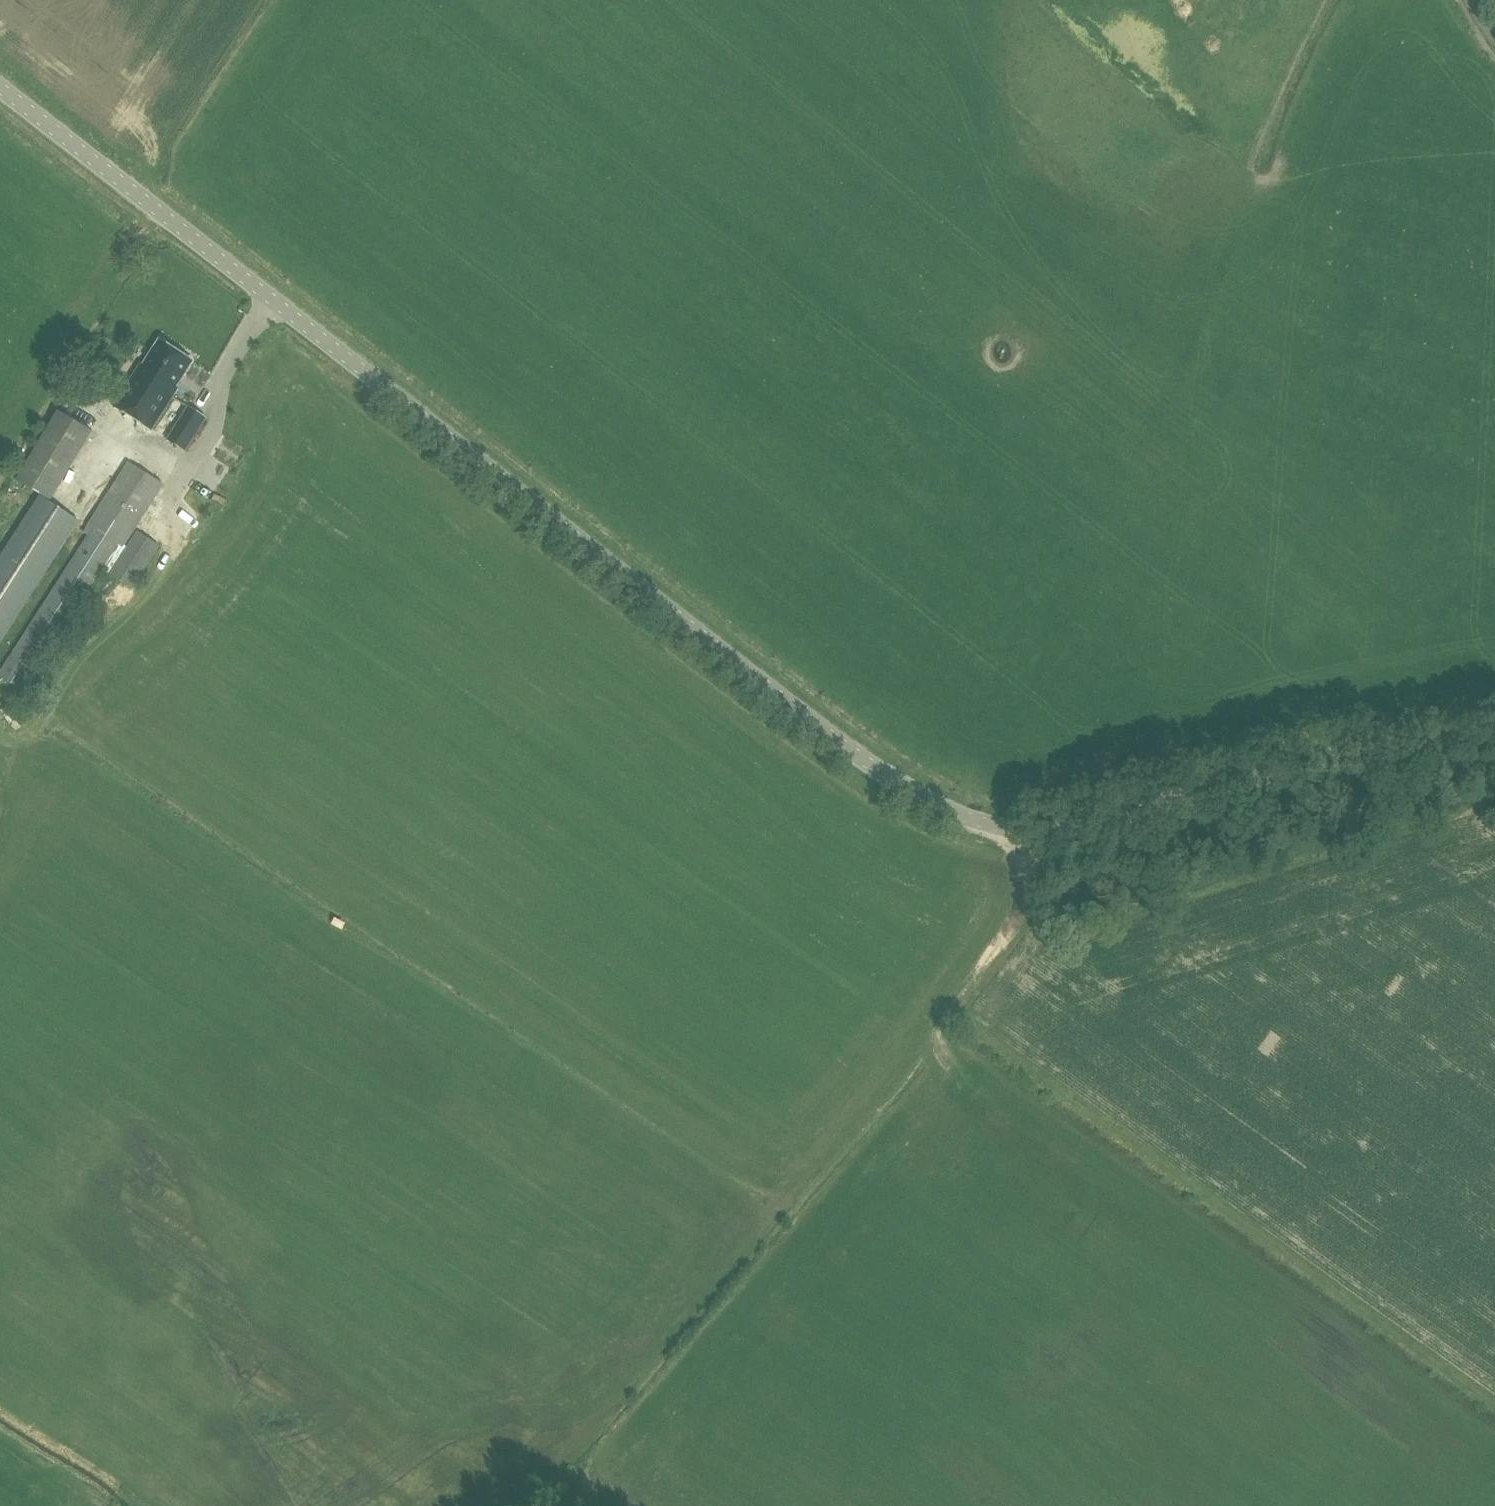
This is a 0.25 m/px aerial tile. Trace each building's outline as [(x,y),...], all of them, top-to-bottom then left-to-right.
[(114,406),(151,429),(177,388),(175,386),(191,361),(158,341),(143,365),(141,363),(114,406)] [(167,440),(185,451),(206,418),(187,405),(167,440)] [(53,421),(18,475),(54,499),(89,444),(53,421)] [(24,692),(102,569),(133,589),(160,546),(135,531),(164,485),(129,461),(84,532),(88,534),(0,671),(0,677),(24,692)] [(79,521),(40,494),(0,557),(0,646),(79,521)]
